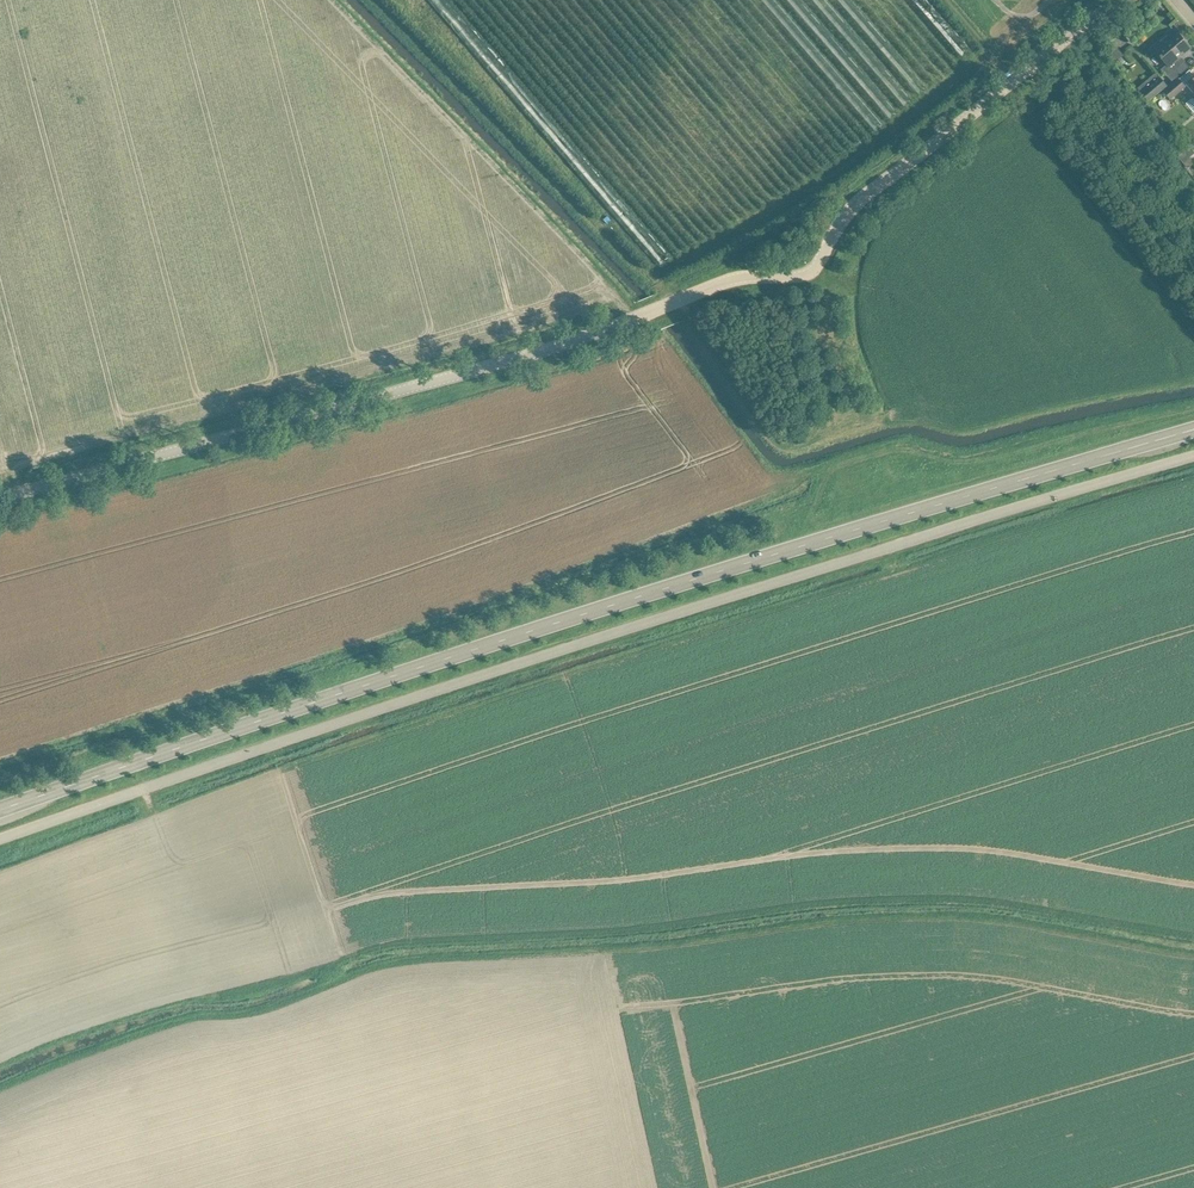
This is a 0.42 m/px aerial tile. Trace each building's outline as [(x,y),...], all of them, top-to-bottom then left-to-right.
[(1154,50),(1162,59),(1167,64),(1161,69),(1168,77),(1185,62),(1180,56),(1190,48),(1176,32),(1169,38),(1167,35),(1159,41),(1162,44),(1154,50)] [(1116,62),(1123,56),(1114,44),(1107,51),(1116,62)] [(1091,54),(1086,58),(1090,63),(1095,59),(1091,54)] [(1156,74),(1138,89),(1148,101),(1166,86),(1156,74)] [(1170,99),(1185,87),(1179,79),(1164,92),(1170,99)] [(1190,158),(1193,154),(1193,152),(1190,147),(1178,157),(1188,169),(1193,163),(1190,158)]
